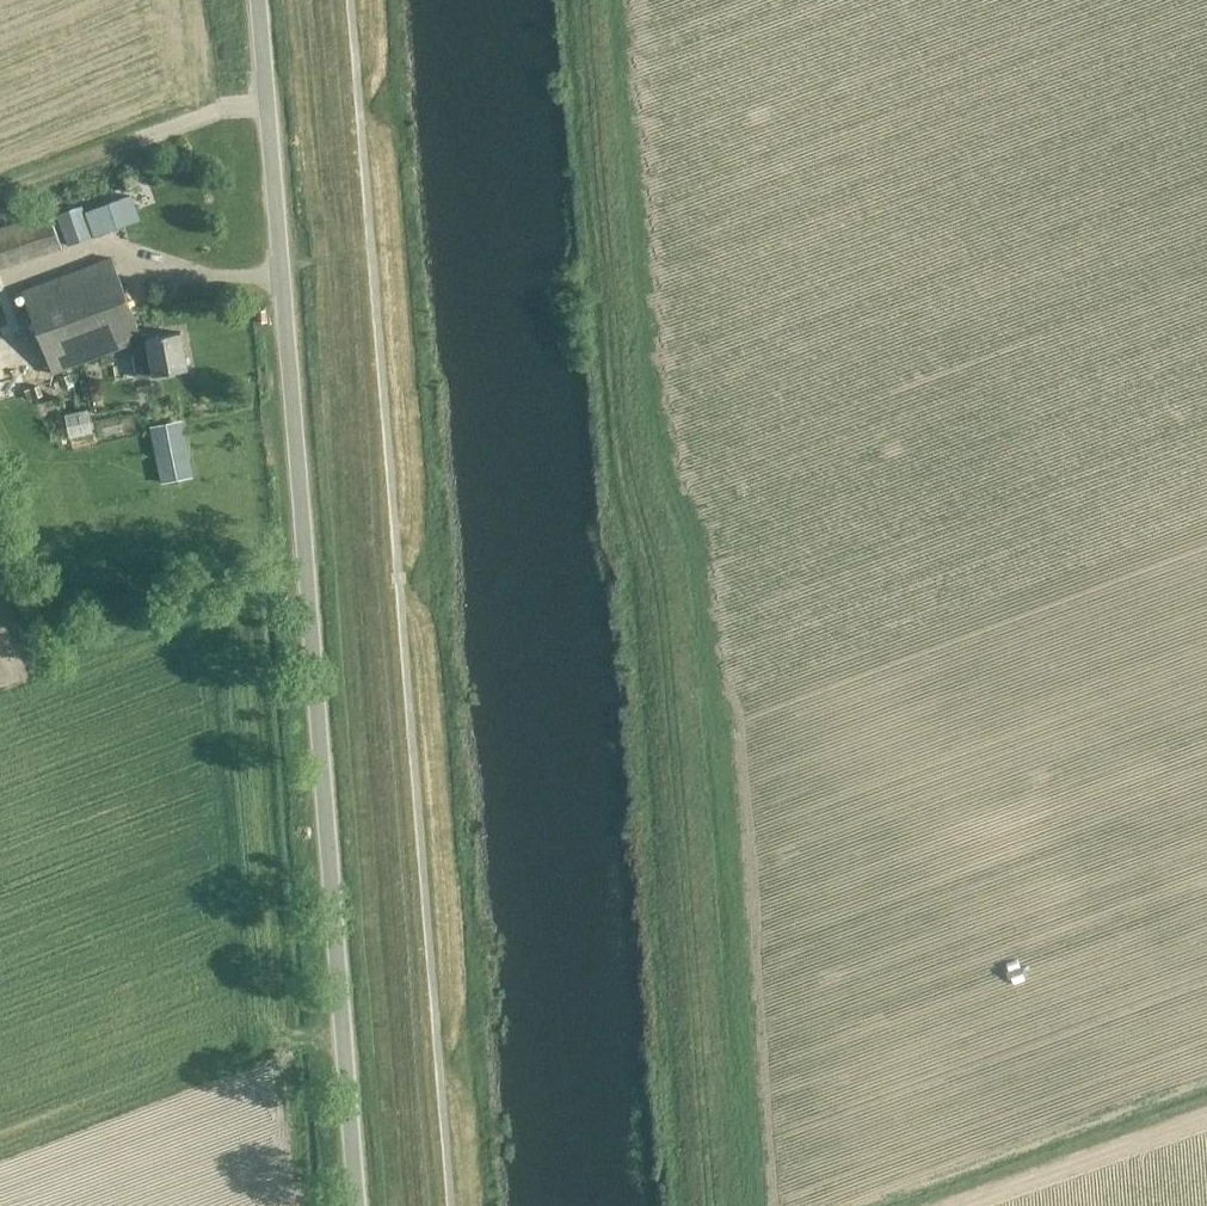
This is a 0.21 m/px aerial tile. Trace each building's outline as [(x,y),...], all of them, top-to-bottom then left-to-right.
[(82,203),(55,212),(66,243),(111,228),(107,217),(136,207),(130,191),(84,207),(82,203)] [(0,225),(0,266),(60,245),(48,208),(0,225)] [(51,370),(53,369),(59,387),(85,381),(80,359),(133,339),(139,372),(152,371),(152,372),(186,366),(180,329),(140,336),(110,255),(20,288),(51,370)] [(190,475),(180,420),(150,425),(160,481),(190,475)]
